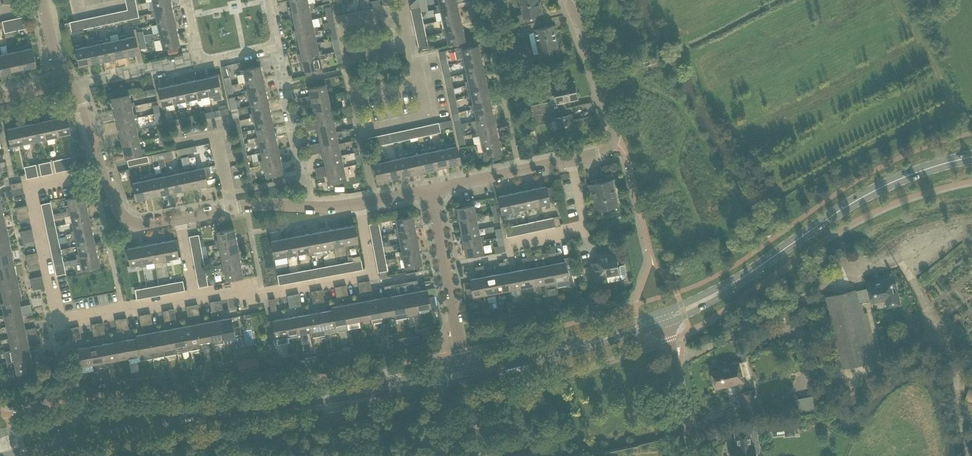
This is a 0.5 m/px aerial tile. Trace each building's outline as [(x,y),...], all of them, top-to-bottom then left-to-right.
[(170,0),(156,0),(152,1),(154,9),(151,9),(151,13),(172,9),(170,0)] [(307,0),(289,0),(290,7),(288,7),(289,12),(312,7),(311,3),(308,4),(307,0)] [(410,6),(410,10),(411,14),(420,12),(419,8),(418,0),(415,0),(410,6)] [(438,4),(435,5),(436,9),(457,4),(456,0),(438,0),(438,4)] [(541,8),(540,7),(539,7),(537,0),(518,0),(522,14),(516,15),(518,25),(539,20),(538,14),(542,13),(541,8)] [(460,16),(457,4),(436,9),(437,12),(440,12),(442,20),(460,16)] [(341,5),(334,7),(335,14),(342,12),(341,5)] [(313,10),(312,7),(289,12),(290,16),(292,16),(294,23),(312,19),(310,11),(313,10)] [(175,20),(172,9),(151,13),(152,17),(155,16),(157,24),(175,20)] [(335,27),(332,15),(327,16),(328,22),(323,24),(324,29),(335,27)] [(27,28),(25,16),(19,17),(22,29),(27,28)] [(462,28),(460,16),(442,20),(444,28),(440,29),(441,32),(462,28)] [(22,29),(19,17),(13,19),(16,30),(22,29)] [(16,30),(13,19),(8,20),(10,32),(16,30)] [(313,27),(312,19),(294,23),(296,30),(293,31),(294,35),(317,30),(316,27),(313,27)] [(10,32),(8,20),(2,21),(5,33),(10,32)] [(177,32),(175,20),(157,24),(151,25),(152,33),(159,32),(160,36),(177,32)] [(558,49),(553,25),(541,27),(539,20),(518,25),(521,35),(534,32),(538,54),(558,49)] [(465,40),(462,28),(441,32),(442,36),(445,35),(447,44),(465,40)] [(318,34),(317,30),(294,35),(295,40),(297,39),(299,46),(317,43),(315,34),(318,34)] [(180,44),(177,32),(160,36),(162,48),(180,44)] [(126,56),(122,34),(118,35),(119,39),(111,41),(114,58),(126,56)] [(138,53),(136,43),(135,36),(126,37),(126,34),(122,34),(126,56),(138,53)] [(114,58),(111,41),(103,42),(102,39),(98,40),(103,61),(114,58)] [(103,61),(98,40),(95,40),(96,44),(87,46),(91,63),(103,61)] [(318,51),(317,43),(299,46),(300,54),(298,54),(299,59),(322,54),(321,50),(318,51)] [(91,63),(87,46),(79,48),(78,44),(74,45),(79,66),(91,63)] [(478,45),(468,47),(461,49),(462,57),(459,58),(460,62),(481,57),(478,45)] [(177,46),(168,48),(169,55),(178,53),(177,46)] [(32,48),(23,49),(23,47),(19,48),(24,70),(28,69),(28,67),(35,65),(32,48)] [(24,70),(19,48),(16,48),(16,51),(8,53),(12,70),(19,69),(19,71),(24,70)] [(8,53),(0,54),(0,74),(0,76),(5,75),(4,72),(12,70),(8,53)] [(323,73),(320,59),(327,58),(326,53),(322,54),(299,59),(301,70),(301,71),(304,70),(305,76),(323,73)] [(483,69),(481,57),(460,62),(461,65),(464,65),(466,73),(483,69)] [(260,66),(243,70),(239,70),(240,74),(243,73),(245,81),(263,77),(260,66)] [(486,81),(483,69),(466,73),(467,81),(464,82),(465,85),(486,81)] [(221,92),(219,85),(217,75),(205,78),(209,95),(209,98),(213,97),(212,94),(221,92)] [(265,89),(263,77),(245,81),(247,89),(244,90),(244,94),(265,89)] [(209,95),(205,78),(193,80),(197,98),(198,101),(201,100),(201,97),(209,95)] [(197,98),(193,80),(181,83),(185,100),(186,103),(189,103),(189,99),(197,98)] [(488,92),(486,81),(465,85),(466,89),(469,88),(471,96),(488,92)] [(565,101),(576,98),(573,82),(553,86),(555,92),(549,98),(550,101),(530,105),(532,115),(549,111),(566,108),(565,101)] [(185,100),(181,83),(170,85),(173,103),(174,106),(178,105),(177,102),(185,100)] [(299,98),(301,103),(328,97),(326,84),(308,88),(310,96),(299,98)] [(173,103),(170,85),(158,88),(162,109),(166,108),(165,105),(173,103)] [(268,101),(265,89),(244,94),(245,98),(249,97),(250,105),(268,101)] [(491,104),(488,92),(471,96),(472,105),(469,105),(470,109),(491,104)] [(111,98),(114,110),(132,106),(135,106),(134,102),(131,103),(129,94),(111,98)] [(331,108),(328,97),(301,103),(302,107),(312,105),(313,112),(331,108)] [(270,113),(268,101),(250,105),(252,113),(249,114),(249,117),(270,113)] [(152,105),(152,106),(148,107),(150,114),(154,113),(154,114),(159,113),(158,104),(152,105)] [(493,116),(491,104),(470,109),(471,113),(474,112),(476,120),(493,116)] [(133,114),(132,106),(114,110),(117,122),(134,118),(137,117),(137,113),(133,114)] [(333,120),(331,108),(313,112),(315,119),(305,121),(306,126),(333,120)] [(567,115),(566,108),(549,111),(532,115),(534,125),(555,120),(559,137),(576,133),(571,114),(567,115)] [(273,125),(270,113),(249,117),(250,121),(254,120),(255,128),(273,125)] [(66,116),(55,118),(58,136),(67,134),(68,137),(71,137),(66,116)] [(496,128),(493,116),(476,120),(478,128),(474,129),(475,132),(496,128)] [(58,136),(55,118),(43,121),(47,138),(54,137),(55,140),(59,139),(58,136)] [(136,126),(134,118),(117,122),(119,134),(137,130),(140,129),(139,125),(136,126)] [(336,132),(333,120),(306,126),(307,131),(317,129),(318,136),(336,132)] [(47,138),(43,121),(31,123),(35,141),(43,139),(43,143),(48,142),(47,138)] [(36,144),(35,141),(31,123),(19,126),(23,143),(31,142),(32,145),(36,144)] [(276,137),(273,125),(255,128),(257,137),(254,138),(255,141),(276,137)] [(23,143),(19,126),(7,129),(11,146),(19,144),(20,148),(24,147),(23,143)] [(499,140),(496,128),(475,132),(476,136),(479,135),(481,143),(499,140)] [(139,138),(137,130),(119,134),(122,145),(139,141),(143,141),(142,137),(139,138)] [(338,143),(336,132),(318,136),(320,142),(310,145),(311,149),(338,143)] [(278,148),(276,137),(255,141),(255,145),(259,144),(260,152),(278,148)] [(501,152),(499,140),(481,143),(483,152),(479,152),(480,156),(483,155),(484,156),(501,152)] [(141,150),(139,141),(122,145),(124,157),(145,153),(144,149),(141,150)] [(460,163),(458,153),(456,142),(452,143),(453,146),(444,148),(448,166),(460,163)] [(341,155),(338,143),(311,149),(312,154),(322,152),(323,159),(341,155)] [(437,168),(432,147),(429,148),(429,151),(421,153),(425,171),(437,168)] [(448,166),(444,148),(436,150),(436,147),(432,147),(437,168),(448,166)] [(280,160),(278,148),(260,152),(262,160),(259,161),(259,164),(280,160)] [(413,173),(408,152),(405,153),(406,156),(398,158),(401,176),(413,173)] [(425,171),(421,153),(413,155),(412,152),(408,152),(413,173),(425,171)] [(343,167),(341,155),(323,159),(325,166),(315,168),(316,173),(343,167)] [(76,156),(70,157),(73,169),(79,167),(76,156)] [(195,187),(190,166),(188,156),(181,158),(184,168),(187,167),(188,170),(179,172),(183,190),(195,187)] [(73,169),(70,157),(64,158),(67,170),(73,169)] [(401,176),(398,158),(390,160),(389,157),(385,158),(390,178),(401,176)] [(67,170),(64,158),(59,159),(61,171),(67,170)] [(141,163),(139,158),(127,160),(128,166),(141,163)] [(390,178),(385,158),(381,158),(382,162),(373,163),(377,181),(390,178)] [(61,171),(59,159),(53,161),(55,172),(61,171)] [(283,172),(280,160),(259,164),(260,167),(264,167),(266,176),(283,172)] [(50,161),(44,163),(47,174),(53,173),(50,161)] [(47,174),(44,163),(38,164),(41,176),(47,174)] [(36,164),(30,166),(32,177),(38,176),(36,164)] [(194,165),(190,166),(195,187),(207,185),(206,179),(203,168),(203,167),(195,169),(194,165)] [(32,177),(30,166),(24,167),(26,179),(32,177)] [(346,179),(344,169),(343,167),(316,173),(317,178),(327,176),(328,183),(346,179)] [(171,192),(167,171),(164,172),(164,176),(156,177),(160,195),(171,192)] [(183,190),(179,172),(171,174),(171,171),(167,171),(171,192),(183,190)] [(160,195),(156,177),(148,179),(147,176),(143,177),(148,198),(160,195)] [(148,198),(143,177),(140,178),(141,181),(132,183),(136,200),(148,198)] [(592,200),(595,210),(618,205),(612,179),(603,181),(602,178),(590,181),(590,184),(589,184),(591,196),(591,197),(591,200),(592,200)] [(23,187),(22,182),(10,184),(11,190),(23,187)] [(545,186),(533,188),(538,209),(541,208),(540,205),(549,203),(549,202),(557,201),(554,186),(546,188),(545,186)] [(24,193),(23,187),(11,190),(12,196),(24,193)] [(538,209),(533,188),(522,191),(525,208),(534,207),(534,210),(538,209)] [(525,208),(522,191),(510,193),(514,214),(518,213),(517,210),(525,208)] [(514,214),(510,193),(498,196),(501,213),(510,212),(511,215),(514,214)] [(67,199),(69,207),(66,208),(67,212),(87,207),(84,195),(67,199)] [(50,202),(41,204),(43,217),(53,215),(50,202)] [(28,211),(27,205),(15,208),(16,213),(28,211)] [(456,208),(458,220),(479,216),(479,213),(475,213),(474,205),(456,208)] [(90,219),(87,207),(67,212),(67,216),(70,215),(72,223),(90,219)] [(29,217),(28,211),(16,213),(17,219),(29,217)] [(55,226),(53,215),(43,217),(46,228),(55,226)] [(413,216),(395,219),(397,227),(393,228),(394,232),(415,228),(413,216)] [(480,220),(479,216),(458,220),(460,232),(478,229),(477,220),(480,220)] [(554,227),(552,217),(540,220),(542,229),(554,227)] [(92,230),(90,219),(72,223),(74,230),(71,231),(72,235),(92,230)] [(542,229),(540,220),(528,222),(530,232),(542,229)] [(381,234),(378,222),(369,224),(371,236),(381,234)] [(530,232),(528,222),(517,225),(519,234),(530,232)] [(354,225),(342,227),(345,245),(355,243),(355,246),(358,246),(354,225)] [(519,234),(517,225),(505,228),(507,237),(519,234)] [(58,238),(55,226),(46,228),(48,240),(58,238)] [(345,245),(342,227),(330,229),(334,250),(338,249),(337,246),(345,245)] [(6,228),(0,229),(0,241),(9,240),(6,228)] [(216,231),(218,240),(215,241),(216,244),(236,241),(234,228),(216,231)] [(417,240),(415,228),(394,232),(395,235),(398,235),(400,243),(417,240)] [(33,235),(32,229),(20,231),(21,237),(33,235)] [(334,250),(330,229),(318,231),(322,249),(330,248),(330,251),(334,250)] [(480,237),(478,229),(460,232),(463,243),(484,239),(483,236),(480,237)] [(95,243),(92,230),(72,235),(72,239),(75,238),(77,246),(95,243)] [(322,249),(318,231),(307,234),(310,254),(314,254),(314,251),(322,249)] [(310,254),(307,234),(295,236),(298,254),(306,252),(307,255),(310,254)] [(383,246),(381,234),(371,236),(373,248),(383,246)] [(34,240),(33,235),(21,237),(23,243),(34,240)] [(198,235),(189,236),(191,249),(201,247),(198,235)] [(298,254),(295,236),(283,238),(287,259),(291,258),(290,255),(298,254)] [(61,250),(58,238),(48,240),(51,252),(61,250)] [(287,259),(283,238),(271,240),(274,258),(283,257),(283,260),(287,259)] [(175,239),(162,242),(166,263),(170,262),(169,259),(178,257),(175,239)] [(483,253),(481,244),(485,243),(484,239),(463,243),(465,256),(483,253)] [(9,240),(0,241),(0,254),(11,251),(9,240)] [(420,252),(417,240),(400,243),(401,252),(398,252),(399,256),(420,252)] [(238,252),(236,241),(216,244),(216,248),(219,247),(221,255),(238,252)] [(166,263),(162,242),(150,244),(154,261),(162,260),(162,263),(166,263)] [(97,254),(95,243),(77,246),(79,254),(76,255),(77,259),(97,254)] [(150,244),(139,246),(142,267),(147,266),(146,263),(154,261),(150,244)] [(142,267),(139,246),(127,248),(130,266),(138,264),(139,268),(142,267)] [(385,258),(383,246),(373,248),(375,260),(385,258)] [(203,259),(201,247),(191,249),(193,260),(203,259)] [(63,261),(61,250),(51,252),(53,263),(63,261)] [(11,251),(0,254),(0,266),(14,263),(11,251)] [(38,258),(37,252),(25,255),(26,261),(38,258)] [(241,264),(238,252),(221,255),(222,263),(219,264),(220,267),(241,264)] [(422,264),(420,252),(399,256),(399,259),(402,259),(404,267),(422,264)] [(566,270),(565,261),(557,262),(555,252),(550,253),(556,281),(557,286),(566,284),(569,285),(572,285),(574,283),(572,269),(566,270)] [(556,281),(550,253),(546,254),(547,264),(541,266),(544,283),(545,288),(557,286),(556,281)] [(617,266),(614,253),(602,255),(602,254),(596,255),(597,262),(592,263),(595,280),(606,278),(606,277),(607,277),(607,282),(621,279),(624,278),(625,276),(625,273),(624,264),(618,265),(618,266),(617,266)] [(100,266),(97,254),(77,259),(77,262),(80,262),(82,270),(100,266)] [(544,283),(541,266),(534,267),(532,257),(527,258),(532,285),(544,283)] [(39,264),(38,258),(26,261),(28,266),(39,264)] [(387,270),(385,258),(375,260),(378,272),(387,270)] [(532,285),(527,258),(522,258),(524,269),(517,270),(520,287),(532,285)] [(205,270),(203,259),(193,260),(195,272),(205,270)] [(363,269),(361,260),(349,262),(350,271),(363,269)] [(66,273),(63,261),(53,263),(56,275),(66,273)] [(508,261),(503,262),(508,290),(510,297),(522,295),(520,287),(517,270),(510,271),(508,261)] [(350,271),(349,262),(337,264),(339,274),(350,271)] [(508,290),(503,262),(498,263),(500,273),(493,274),(497,292),(508,290)] [(14,263),(0,266),(0,279),(16,275),(14,263)] [(243,276),(241,264),(220,267),(221,271),(224,271),(225,280),(243,276)] [(339,274),(337,264),(325,266),(327,276),(339,274)] [(497,292),(493,274),(487,276),(485,265),(480,266),(485,294),(497,292)] [(327,276),(325,266),(313,269),(315,278),(327,276)] [(485,294),(480,266),(475,267),(477,277),(469,279),(473,296),(485,294)] [(315,278),(313,269),(301,271),(303,280),(315,278)] [(207,283),(205,270),(195,272),(198,284),(198,287),(208,286),(207,283)] [(303,280),(301,271),(289,273),(291,282),(303,280)] [(291,282),(289,273),(277,275),(279,285),(291,282)] [(16,275),(0,279),(0,281),(2,291),(19,287),(16,275)] [(43,281),(42,276),(30,278),(31,284),(43,281)] [(873,360),(859,303),(870,301),(871,304),(885,301),(887,308),(901,305),(897,293),(895,283),(893,283),(893,282),(892,282),(891,278),(867,284),(868,288),(856,291),(856,290),(826,297),(843,367),(873,360)] [(183,280),(170,283),(172,293),(184,290),(183,280)] [(372,292),(370,280),(364,282),(366,293),(372,292)] [(428,297),(426,289),(419,290),(417,280),(412,281),(417,309),(430,306),(436,305),(434,295),(428,297)] [(44,287),(43,281),(31,284),(33,290),(44,287)] [(417,309),(412,281),(407,282),(409,292),(402,293),(407,317),(419,315),(417,309)] [(172,293),(170,283),(158,285),(160,295),(172,293)] [(407,317),(402,293),(396,294),(394,284),(389,285),(394,313),(395,320),(407,317)] [(160,295),(158,285),(146,287),(148,297),(160,295)] [(394,313),(389,285),(384,286),(386,296),(379,298),(382,315),(394,313)] [(21,299),(19,287),(2,291),(4,302),(5,302),(19,299),(21,299)] [(148,297),(146,287),(134,289),(136,299),(148,297)] [(277,310),(275,298),(269,299),(271,311),(277,310)] [(382,315),(379,298),(367,300),(370,318),(371,324),(383,322),(382,315)] [(20,306),(19,299),(5,302),(4,302),(1,303),(4,315),(31,309),(30,304),(20,306)] [(370,318),(367,300),(355,302),(358,320),(370,318)] [(358,320),(355,302),(343,304),(348,329),(359,327),(358,320)] [(348,329),(343,304),(331,306),(332,309),(336,332),(348,329)] [(194,317),(192,305),(186,306),(188,318),(194,317)] [(32,314),(31,309),(4,315),(6,326),(24,323),(22,316),(32,314)] [(336,332),(332,309),(320,311),(324,334),(336,332)] [(324,334),(320,311),(308,314),(311,331),(313,337),(324,335),(324,334)] [(311,331),(308,314),(296,316),(300,333),(311,331)] [(300,333),(296,316),(285,318),(288,335),(300,333)] [(241,340),(239,327),(233,328),(231,317),(219,319),(222,337),(223,343),(223,344),(241,340)] [(288,335),(285,318),(273,320),(276,338),(277,344),(289,342),(288,335)] [(123,330),(120,319),(115,320),(117,331),(123,330)] [(222,337),(219,319),(207,322),(210,339),(211,345),(223,343),(222,337)] [(105,334),(103,322),(97,323),(99,335),(105,334)] [(210,339),(207,322),(195,324),(198,341),(210,339)] [(25,330),(24,323),(6,326),(9,338),(36,332),(35,327),(25,330)] [(99,335),(97,323),(91,324),(93,336),(99,335)] [(198,341),(195,324),(183,326),(186,343),(188,350),(200,348),(198,341)] [(186,343),(183,326),(171,328),(175,345),(176,352),(188,350),(186,343)] [(76,339),(73,327),(67,328),(70,340),(76,339)] [(175,345),(171,328),(160,330),(164,355),(176,352),(175,345)] [(164,355),(160,330),(148,332),(152,357),(164,355)] [(37,337),(36,332),(9,338),(11,350),(29,346),(27,339),(37,337)] [(152,357),(148,332),(136,335),(140,355),(140,359),(152,357)] [(140,355),(136,335),(136,338),(125,340),(128,357),(140,355)] [(399,339),(400,345),(412,343),(410,336),(399,339)] [(128,357),(125,340),(113,342),(116,360),(128,357)] [(116,360),(113,342),(101,344),(104,362),(116,360)] [(954,368),(931,345),(931,344),(931,343),(931,342),(930,342),(929,342),(927,344),(926,345),(926,346),(927,346),(927,347),(928,347),(927,348),(950,373),(954,368)] [(104,362),(101,344),(89,346),(92,364),(93,368),(105,366),(104,362)] [(30,351),(29,346),(11,350),(5,351),(7,363),(14,362),(41,356),(40,349),(30,351)] [(92,364),(89,346),(77,348),(80,366),(92,364)] [(352,348),(353,354),(364,352),(363,346),(352,348)] [(42,360),(41,356),(14,362),(16,369),(13,370),(15,382),(27,379),(26,372),(34,370),(32,363),(42,360)] [(239,370),(240,378),(261,374),(258,356),(246,358),(248,368),(239,370)] [(272,362),(268,356),(260,361),(261,368),(272,362)] [(735,376),(741,374),(738,362),(718,367),(719,370),(711,372),(715,389),(736,383),(735,376)] [(192,376),(194,384),(206,382),(204,373),(192,376)] [(132,378),(133,384),(145,383),(144,376),(132,378)] [(132,378),(123,380),(125,387),(133,386),(133,384),(132,378)] [(755,389),(747,391),(738,393),(742,411),(759,406),(755,389)] [(820,409),(817,394),(795,399),(798,414),(820,409)] [(784,419),(786,435),(796,434),(793,417),(784,419)] [(758,446),(755,428),(749,429),(749,428),(744,429),(734,430),(736,446),(737,447),(731,448),(731,452),(730,454),(730,455),(755,455),(754,453),(757,453),(758,450),(758,446)]
